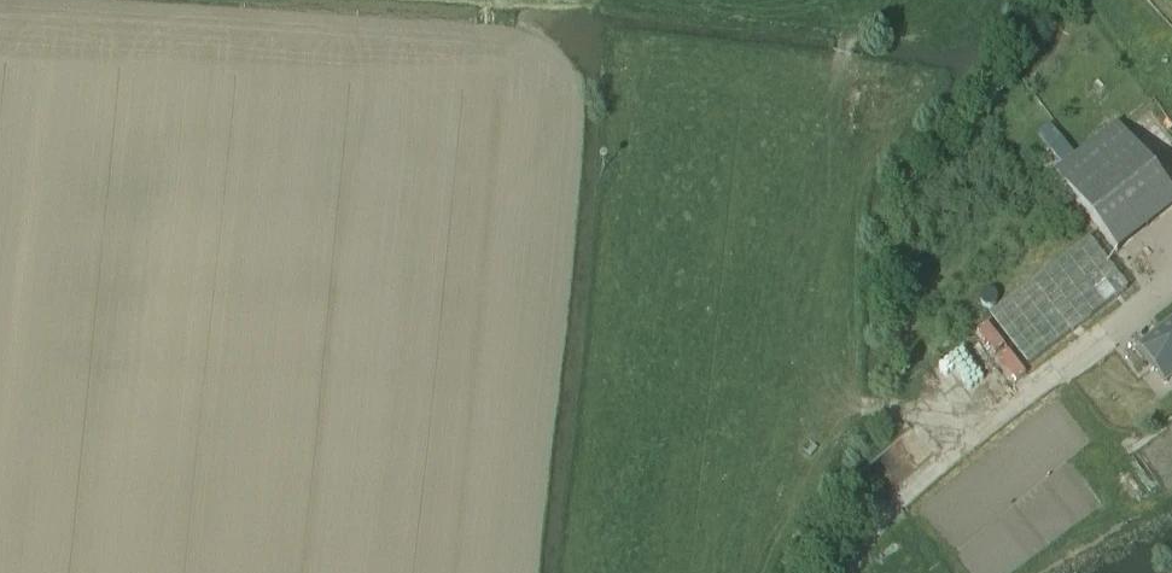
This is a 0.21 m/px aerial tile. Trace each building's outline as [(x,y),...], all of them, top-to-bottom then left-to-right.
[(1103,237),(1165,189),(1117,126),(1055,175),(1103,237)] [(1024,363),(1125,289),(1088,239),(987,312),(1024,363)] [(1137,349),(1165,384),(1171,378),(1171,321),(1137,349)]
